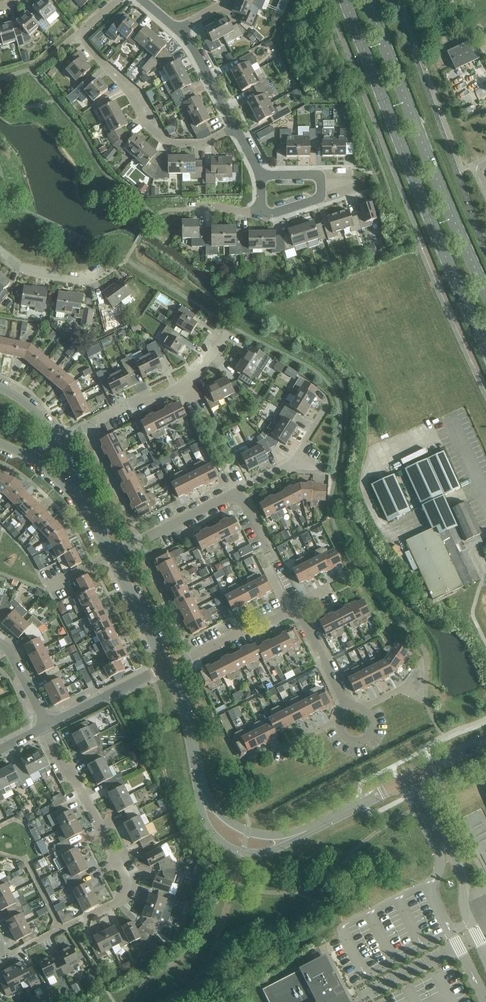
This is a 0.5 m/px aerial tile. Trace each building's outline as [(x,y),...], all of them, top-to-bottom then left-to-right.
[(34,21),(39,27),(43,31),(50,25),(59,17),(55,13),(56,13),(45,0),(42,0),(33,8),(40,16),(34,21)] [(259,9),(251,6),(237,0),(232,12),(242,16),(240,22),(252,26),(259,9)] [(20,32),(14,34),(17,41),(18,47),(25,45),(30,44),(33,41),(28,36),(39,27),(34,21),(27,13),(16,22),(21,28),(19,29),(20,32)] [(121,35),(127,40),(138,27),(128,18),(121,26),(116,21),(106,34),(115,41),(121,35)] [(227,18),(216,24),(223,37),(228,46),(232,44),(231,42),(243,35),(237,24),(232,27),(227,18)] [(2,44),(3,45),(17,41),(14,34),(11,24),(0,27),(0,45),(2,44)] [(223,37),(216,24),(205,30),(210,39),(205,42),(211,53),(221,47),(217,40),(223,37)] [(137,43),(145,50),(156,37),(145,28),(143,31),(138,27),(127,40),(134,46),(137,43)] [(252,32),(254,42),(263,40),(261,30),(252,32)] [(147,74),(158,65),(171,55),(163,48),(166,45),(156,37),(145,50),(153,57),(142,70),(147,74)] [(447,52),(455,71),(480,59),(471,41),(447,52)] [(67,71),(76,81),(90,70),(84,64),(88,61),(80,52),(69,61),(73,65),(67,71)] [(231,71),(236,82),(254,72),(251,67),(257,63),(252,53),(239,60),(242,65),(231,71)] [(158,65),(167,82),(169,81),(185,73),(179,62),(176,63),(171,55),(158,65)] [(253,86),(256,91),(269,85),(263,74),(257,78),(254,72),(236,82),(242,92),(253,86)] [(174,94),(177,100),(189,94),(194,91),(191,85),(185,73),(169,81),(167,82),(164,84),(170,96),(174,94)] [(86,81),(75,90),(73,92),(82,102),(89,97),(94,102),(108,90),(98,79),(90,86),(86,81)] [(247,103),(253,113),(271,104),(268,98),(274,95),(269,85),(256,91),(259,97),(247,103)] [(155,89),(148,90),(151,102),(157,100),(155,89)] [(186,108),(190,116),(204,108),(198,97),(192,100),(189,94),(177,100),(182,110),(186,108)] [(99,111),(105,122),(121,114),(115,102),(112,104),(108,96),(94,105),(98,112),(99,111)] [(271,104),(253,113),(259,124),(270,118),(273,123),(285,117),(292,113),(288,105),(281,109),(280,106),(274,110),(271,104)] [(204,108),(190,116),(194,124),(190,126),(196,135),(208,129),(204,123),(210,120),(204,108)] [(108,135),(114,145),(125,136),(121,129),(128,125),(121,114),(105,122),(111,133),(108,135)] [(261,144),(278,136),(272,123),(255,131),(261,144)] [(327,129),(316,130),(316,144),(322,144),(322,157),(334,157),(334,136),(334,129),(327,129)] [(340,136),(334,136),(334,157),(346,156),(346,143),(352,143),(352,129),(340,129),(340,136)] [(298,157),(298,137),(291,137),(291,130),(280,130),(280,144),(286,144),(286,157),(298,157)] [(304,137),(298,137),(298,157),(310,157),(310,144),(316,144),(316,130),(309,130),(309,133),(304,133),(304,137)] [(127,152),(134,158),(146,144),(135,135),(130,141),(125,136),(114,145),(113,145),(124,155),(127,152)] [(101,152),(113,158),(117,149),(105,143),(101,152)] [(146,144),(134,158),(145,167),(142,170),(153,180),(153,179),(159,165),(152,159),(157,153),(146,144)] [(168,165),(159,165),(153,179),(169,179),(169,174),(182,174),(181,157),(168,157),(168,165)] [(194,157),(181,157),(182,174),(191,174),(191,178),(202,178),(201,162),(194,162),(194,157)] [(215,177),(232,177),(231,158),(211,159),(211,168),(205,169),(206,185),(215,184),(215,177)] [(147,193),(151,184),(143,181),(139,189),(147,193)] [(362,214),(357,216),(361,229),(371,226),(370,222),(377,220),(372,203),(360,207),(362,214)] [(349,211),(338,214),(343,230),(349,228),(351,233),(361,229),(357,216),(351,218),(349,211)] [(343,230),(338,214),(327,218),(329,223),(323,225),(328,240),(338,237),(337,232),(343,230)] [(192,247),(206,247),(206,234),(205,228),(198,228),(198,221),(182,222),(183,239),(191,239),(192,247)] [(313,222),(301,226),(306,243),(318,239),(319,241),(326,239),(321,224),(314,226),(313,222)] [(289,234),(283,236),(285,252),(294,249),(294,247),(306,243),(301,226),(288,230),(289,234)] [(206,234),(206,247),(206,256),(218,256),(218,247),(224,247),(223,227),(211,227),(211,234),(206,234)] [(235,227),(223,227),(224,247),(229,247),(230,256),(242,255),(242,254),(242,237),(242,234),(235,234),(235,227)] [(249,237),(242,237),(242,254),(253,254),(252,250),(262,250),(262,232),(249,233),(249,237)] [(275,232),(262,232),(262,250),(272,250),(272,254),(279,254),(285,252),(283,236),(275,236),(275,232)] [(10,283),(0,274),(0,304),(9,294),(4,290),(10,283)] [(116,305),(131,294),(121,280),(102,293),(111,305),(105,309),(113,321),(119,316),(116,311),(119,309),(116,305)] [(35,311),(44,312),(47,294),(39,293),(39,289),(24,287),(21,306),(35,308),(35,311)] [(165,291),(159,296),(165,305),(171,300),(165,291)] [(64,318),(65,311),(75,312),(74,318),(83,319),(82,324),(91,326),(93,312),(84,310),(84,311),(80,311),(82,296),(59,293),(56,313),(57,313),(56,318),(63,319),(64,318)] [(172,322),(176,325),(191,335),(197,324),(192,321),(195,316),(181,307),(172,322)] [(163,345),(178,355),(184,345),(177,340),(180,335),(167,326),(161,335),(167,339),(163,345)] [(5,355),(8,340),(0,339),(0,354),(5,355)] [(5,355),(15,358),(18,343),(8,340),(5,355)] [(149,354),(144,357),(152,373),(162,368),(158,360),(164,358),(156,342),(150,344),(150,345),(147,346),(146,348),(149,354)] [(15,358),(24,360),(31,345),(18,343),(15,358)] [(99,344),(85,351),(89,358),(102,351),(99,344)] [(24,360),(31,366),(41,354),(31,345),(24,360)] [(247,351),(241,360),(262,373),(271,359),(255,349),(252,354),(247,351)] [(31,366),(39,373),(49,361),(41,354),(31,366)] [(125,357),(126,359),(133,373),(139,370),(143,378),(152,373),(144,357),(135,361),(131,354),(125,357)] [(124,369),(115,373),(123,390),(133,385),(129,377),(134,375),(133,373),(126,359),(121,361),(124,369)] [(262,373),(241,360),(235,370),(241,374),(238,379),(250,386),(255,378),(256,378),(259,378),(262,373)] [(39,373),(48,379),(58,368),(49,361),(39,373)] [(290,367),(287,371),(296,378),(299,374),(290,367)] [(48,379),(56,386),(66,374),(58,368),(48,379)] [(123,390),(115,373),(109,376),(107,372),(104,371),(102,372),(101,371),(96,374),(104,390),(109,387),(113,395),(123,390)] [(56,386),(63,392),(75,382),(66,374),(56,386)] [(272,386),(276,380),(270,376),(266,382),(272,386)] [(227,378),(217,383),(224,398),(230,395),(232,399),(241,394),(235,382),(230,384),(227,378)] [(298,392),(295,398),(310,407),(316,397),(309,394),(313,388),(301,381),(295,390),(298,392)] [(63,392),(67,401),(81,394),(75,382),(63,392)] [(224,398),(217,383),(207,388),(210,394),(204,397),(211,410),(220,405),(218,401),(224,398)] [(273,400),(275,395),(269,391),(267,397),(273,400)] [(67,401),(72,410),(86,403),(81,394),(67,401)] [(288,401),(282,410),(294,418),(298,413),(304,416),(310,407),(295,398),(290,394),(286,400),(288,401)] [(86,403),(72,410),(77,420),(91,413),(86,403)] [(172,405),(169,406),(179,428),(183,426),(184,422),(183,419),(186,417),(180,403),(174,406),(172,405)] [(165,411),(160,413),(167,426),(170,425),(172,428),(176,430),(179,428),(169,406),(166,408),(165,411)] [(280,421),(277,427),(291,436),(297,427),(291,423),(294,418),(282,410),(277,419),(280,421)] [(152,414),(149,416),(160,438),(164,436),(165,432),(163,428),(167,426),(160,413),(155,415),(152,414)] [(160,438),(149,416),(146,418),(145,420),(140,423),(147,436),(151,435),(153,438),(157,439),(160,438)] [(267,429),(269,431),(264,439),(264,440),(269,449),(275,446),(276,447),(279,442),(285,446),(291,436),(277,427),(271,423),(267,429)] [(147,438),(142,431),(135,436),(131,430),(126,433),(130,439),(134,436),(139,443),(147,438)] [(102,449),(103,452),(127,440),(125,437),(121,435),(117,437),(116,433),(100,441),(102,446),(102,449)] [(183,436),(177,440),(181,447),(188,443),(183,436)] [(107,456),(110,461),(125,453),(124,449),(127,448),(129,443),(127,440),(103,452),(105,455),(107,456)] [(257,448),(251,451),(258,466),(268,461),(265,455),(271,452),(269,449),(264,440),(255,444),(257,448)] [(198,460),(205,458),(199,442),(192,444),(198,460)] [(192,447),(183,450),(186,461),(196,458),(192,447)] [(258,466),(251,451),(245,454),(243,450),(233,455),(240,467),(245,465),(248,471),(258,466)] [(443,452),(427,460),(405,470),(422,506),(443,496),(460,489),(443,452)] [(111,468),(113,471),(137,459),(135,456),(131,454),(127,456),(125,453),(110,461),(112,465),(111,468)] [(117,475),(120,480),(135,472),(133,469),(137,467),(138,463),(137,459),(113,471),(114,474),(117,475)] [(201,462),(197,463),(208,485),(211,483),(212,481),(217,478),(210,464),(207,466),(205,463),(201,462)] [(194,473),(191,474),(198,488),(202,486),(205,486),(208,485),(197,463),(194,465),(193,469),(194,473)] [(181,471),(178,473),(189,495),(192,493),(193,490),(198,488),(191,474),(187,476),(186,473),(181,471)] [(121,487),(123,490),(146,478),(145,475),(140,474),(137,475),(135,472),(120,480),(122,485),(121,487)] [(189,495),(178,473),(175,475),(173,479),(175,482),(171,484),(178,498),(183,495),(186,496),(189,495)] [(4,495),(14,478),(5,475),(4,476),(1,475),(0,479),(0,493),(4,495)] [(410,512),(393,475),(371,485),(388,522),(410,512)] [(4,495),(10,501),(23,489),(20,487),(22,486),(14,478),(4,495)] [(127,494),(129,499),(145,491),(143,488),(147,486),(148,482),(146,478),(123,490),(124,494),(127,494)] [(306,485),(299,485),(303,500),(306,500),(306,503),(310,503),(311,503),(312,483),(308,483),(306,485)] [(319,484),(312,483),(311,503),(310,503),(310,507),(314,508),(317,505),(317,501),(325,501),(326,486),(321,486),(319,484)] [(291,487),(288,488),(296,506),(297,506),(301,504),(300,501),(303,500),(299,485),(293,488),(291,487)] [(284,493),(279,495),(286,509),(289,507),(291,510),(295,512),(299,510),(297,506),(296,506),(288,488),(284,490),(284,493)] [(13,504),(18,509),(30,497),(23,489),(10,501),(5,507),(7,510),(13,504)] [(131,507),(132,510),(154,499),(156,498),(154,494),(150,493),(147,495),(145,491),(129,499),(132,504),(131,507)] [(271,497),(268,498),(279,520),(283,518),(284,514),(282,510),(286,509),(279,495),(274,497),(271,497)] [(17,520),(20,522),(38,505),(30,497),(18,509),(15,512),(20,517),(17,520)] [(279,520),(268,498),(265,500),(264,502),(259,505),(266,519),(270,517),(272,520),(276,521),(279,520)] [(154,499),(132,510),(137,519),(152,511),(151,508),(154,506),(156,502),(154,499)] [(450,511),(464,542),(481,534),(467,503),(450,511)] [(28,520),(33,524),(45,512),(38,505),(20,522),(23,525),(28,520)] [(35,538),(41,532),(53,520),(45,512),(33,524),(38,529),(32,535),(35,538)] [(226,519),(223,521),(234,543),(237,541),(239,537),(237,533),(241,531),(234,518),(229,520),(226,519)] [(41,532),(48,540),(64,528),(56,521),(55,522),(53,520),(41,532)] [(219,525),(214,528),(221,541),(225,540),(226,543),(231,544),(234,543),(223,521),(220,523),(219,525)] [(46,547),(48,551),(68,541),(67,538),(68,537),(64,528),(48,540),(51,545),(46,547)] [(207,529),(204,531),(215,552),(218,551),(219,546),(218,543),(221,541),(214,528),(210,530),(207,529)] [(420,572),(423,578),(420,579),(422,585),(425,584),(433,601),(479,579),(456,528),(441,535),(441,534),(439,535),(435,528),(401,544),(415,575),(420,572)] [(215,552),(204,531),(201,532),(200,535),(195,538),(202,551),(205,549),(207,553),(211,554),(215,552)] [(48,551),(45,552),(47,556),(51,554),(54,560),(57,559),(57,558),(73,551),(73,550),(68,541),(48,551)] [(239,551),(242,557),(253,552),(250,545),(239,551)] [(27,549),(32,556),(37,553),(32,546),(27,549)] [(41,554),(38,548),(35,549),(37,553),(32,557),(33,559),(41,554)] [(321,548),(319,549),(329,571),(336,568),(337,565),(341,563),(334,549),(327,553),(326,549),(321,548)] [(152,559),(156,568),(178,557),(180,556),(183,554),(180,549),(176,551),(172,553),(169,554),(167,551),(152,559)] [(315,559),(312,560),(319,574),(324,572),(326,573),(329,571),(319,549),(315,551),(314,555),(315,559)] [(73,551),(57,558),(57,559),(59,563),(66,560),(71,569),(81,563),(74,550),(73,550),(73,551)] [(249,565),(251,564),(254,570),(262,567),(257,554),(246,558),(249,565)] [(161,572),(163,577),(179,569),(177,566),(180,564),(182,560),(180,556),(178,557),(156,568),(158,571),(161,572)] [(45,567),(40,557),(34,560),(40,570),(45,567)] [(303,557),(299,559),(310,581),(313,579),(314,576),(319,574),(312,560),(309,562),(307,559),(303,557)] [(230,558),(217,563),(219,568),(232,564),(230,558)] [(310,581),(299,559),(296,561),(294,565),(296,568),(292,570),(299,584),(304,581),(307,582),(310,581)] [(197,565),(189,569),(194,581),(214,572),(211,565),(199,570),(197,565)] [(164,584),(166,587),(190,575),(188,572),(184,571),(180,572),(179,569),(163,577),(165,582),(164,584)] [(218,579),(220,582),(226,577),(221,570),(208,579),(212,584),(218,579)] [(254,574),(251,576),(262,598),(265,596),(266,594),(271,591),(264,577),(260,579),(259,576),(254,574)] [(76,598),(77,597),(93,590),(94,589),(87,575),(77,581),(81,590),(74,593),(76,598)] [(170,591),(173,596),(188,588),(187,585),(190,583),(192,579),(190,575),(166,587),(168,591),(170,591)] [(248,586),(244,587),(251,601),(256,598),(259,599),(262,598),(251,576),(247,578),(246,582),(248,586)] [(235,584),(232,586),(243,608),(246,606),(247,603),(251,601),(244,587),(241,589),(239,586),(235,584)] [(243,608),(232,586),(228,588),(227,592),(229,595),(225,597),(232,611),(237,608),(239,609),(243,608)] [(174,604),(176,607),(200,595),(198,591),(194,590),(190,592),(188,588),(173,596),(175,601),(174,604)] [(97,599),(93,590),(77,597),(80,604),(73,607),(75,611),(97,599)] [(2,615),(10,603),(7,602),(9,599),(0,595),(0,613),(2,615)] [(180,611),(182,615),(198,608),(196,604),(200,602),(201,598),(200,595),(176,607),(177,610),(180,611)] [(8,618),(2,624),(10,632),(22,619),(29,611),(14,598),(10,603),(2,615),(8,618)] [(56,604),(64,614),(70,609),(63,599),(56,604)] [(84,611),(87,617),(102,609),(97,599),(75,611),(77,614),(84,611)] [(354,602),(347,605),(358,627),(366,624),(367,619),(372,617),(363,600),(357,603),(354,602)] [(343,610),(339,612),(346,626),(349,624),(351,627),(355,629),(358,627),(347,605),(344,607),(343,610)] [(184,623),(185,626),(209,614),(208,611),(203,609),(200,611),(198,608),(182,615),(185,620),(184,623)] [(83,627),(85,630),(107,619),(102,609),(87,617),(90,623),(83,627)] [(331,614),(328,615),(339,637),(342,635),(344,631),(342,627),(346,626),(339,612),(334,615),(331,614)] [(209,614),(185,626),(187,629),(190,630),(192,635),(208,627),(206,623),(210,622),(211,617),(209,614)] [(339,637),(328,615),(325,617),(324,620),(319,622),(326,636),(330,634),(331,637),(336,639),(339,637)] [(24,633),(28,638),(39,629),(48,622),(44,619),(41,622),(33,616),(26,623),(22,619),(10,632),(18,639),(24,633)] [(94,630),(97,636),(112,628),(107,619),(85,630),(86,634),(94,630)] [(77,641),(86,638),(82,626),(73,629),(77,641)] [(93,646),(94,649),(117,638),(112,628),(97,636),(100,642),(93,646)] [(294,628),(285,632),(296,654),(299,652),(301,648),(299,645),(302,643),(294,628)] [(24,646),(29,656),(44,648),(41,643),(45,641),(39,629),(28,638),(31,642),(24,646)] [(281,637),(276,639),(284,655),(288,653),(289,657),(294,658),(297,656),(296,654),(285,632),(282,634),(281,637)] [(64,638),(68,645),(72,643),(69,636),(64,638)] [(103,649),(106,655),(122,647),(117,638),(94,649),(96,653),(103,649)] [(269,641),(266,642),(278,666),(281,664),(282,660),(281,657),(284,655),(276,639),(272,642),(269,641)] [(262,646),(257,649),(262,658),(261,658),(265,665),(268,663),(270,666),(274,668),(278,666),(266,642),(263,644),(262,646)] [(383,650),(387,653),(403,663),(407,657),(407,655),(409,650),(397,642),(392,648),(389,646),(385,647),(383,650)] [(247,646),(244,648),(255,669),(258,668),(260,663),(258,660),(261,658),(262,658),(257,649),(255,644),(250,647),(247,646)] [(332,649),(335,655),(345,650),(342,644),(332,649)] [(108,659),(111,665),(119,661),(120,661),(128,657),(125,649),(123,650),(122,647),(106,655),(99,659),(101,662),(108,659)] [(29,656),(34,666),(49,658),(44,648),(29,656)] [(240,652),(235,654),(242,668),(246,666),(247,670),(252,671),(255,669),(244,648),(241,649),(240,652)] [(386,658),(384,661),(395,672),(399,667),(401,666),(403,663),(387,653),(384,657),(386,658)] [(228,656),(225,658),(236,679),(239,677),(240,673),(239,670),(242,668),(235,654),(231,657),(228,656)] [(377,656),(374,658),(385,680),(388,678),(389,676),(395,672),(384,661),(381,662),(380,660),(379,661),(377,656)] [(49,658),(34,666),(39,676),(45,672),(48,678),(60,671),(57,666),(54,668),(49,658)] [(221,662),(216,664),(223,678),(226,676),(228,679),(232,681),(236,679),(225,658),(222,659),(221,662)] [(371,668),(367,669),(374,683),(379,680),(382,681),(385,680),(374,658),(371,660),(369,664),(371,668)] [(111,665),(104,668),(104,669),(91,675),(93,678),(106,672),(109,679),(124,671),(120,661),(119,661),(111,665)] [(355,668),(366,689),(369,688),(369,685),(374,683),(367,669),(364,671),(362,668),(358,666),(356,662),(353,664),(355,668)] [(209,666),(205,667),(216,689),(220,687),(221,683),(219,679),(223,678),(216,664),(211,667),(209,666)] [(216,689),(205,667),(197,672),(204,687),(207,686),(209,689),(213,691),(216,689)] [(366,689),(355,668),(351,670),(350,674),(352,677),(348,679),(355,693),(360,690),(362,691),(366,689)] [(80,672),(86,684),(92,682),(85,669),(80,672)] [(289,680),(298,675),(294,669),(286,674),(289,680)] [(44,686),(49,696),(64,688),(60,679),(63,677),(60,671),(48,678),(50,683),(44,686)] [(296,678),(299,684),(307,680),(304,674),(296,678)] [(284,700),(291,697),(285,684),(278,687),(284,700)] [(317,687),(313,689),(324,710),(333,706),(325,690),(323,692),(321,688),(317,687)] [(64,688),(49,696),(54,706),(69,698),(64,688)] [(310,698),(307,700),(314,713),(318,711),(321,712),(324,710),(313,689),(310,690),(309,695),(310,698)] [(297,697),(294,698),(305,720),(308,718),(309,716),(314,713),(307,700),(303,702),(302,698),(297,697)] [(291,708),(288,710),(294,723),(299,721),(302,722),(305,720),(294,698),(291,700),(289,704),(291,708)] [(227,703),(217,707),(219,712),(229,708),(227,703)] [(278,706),(275,708),(286,730),(289,728),(290,725),(294,723),(288,710),(284,711),(282,708),(278,706)] [(228,712),(231,718),(241,713),(238,707),(228,712)] [(268,719),(270,724),(275,733),(280,730),(283,731),(286,730),(275,708),(271,710),(270,714),(272,717),(268,719)] [(110,717),(114,724),(120,721),(117,714),(110,717)] [(77,745),(93,738),(100,734),(95,724),(90,726),(87,721),(70,729),(73,735),(72,735),(77,745)] [(261,721),(258,722),(268,744),(272,742),(272,740),(278,737),(275,733),(270,724),(267,725),(265,722),(261,721)] [(255,732),(251,733),(258,747),(263,745),(265,745),(268,744),(258,722),(254,724),(253,728),(255,732)] [(242,730),(238,732),(249,754),(252,752),(253,749),(258,747),(251,733),(248,735),(246,732),(242,730)] [(249,754),(238,732),(235,734),(233,738),(235,741),(232,743),(240,758),(249,754)] [(86,760),(103,752),(100,746),(97,747),(93,738),(77,745),(82,755),(83,755),(86,760)] [(41,751),(31,756),(39,771),(45,768),(46,772),(51,770),(41,751)] [(87,766),(92,776),(108,768),(103,758),(105,757),(103,752),(86,760),(88,765),(87,766)] [(22,762),(17,764),(26,781),(40,773),(39,771),(31,756),(21,761),(22,762)] [(12,766),(2,771),(10,786),(15,783),(17,788),(22,786),(24,790),(29,787),(26,781),(17,764),(12,767),(12,766)] [(104,782),(106,788),(123,779),(121,774),(117,776),(112,766),(108,768),(92,776),(97,786),(104,782)] [(4,800),(2,795),(12,791),(10,786),(2,771),(0,772),(0,802),(4,800)] [(145,777),(132,779),(133,786),(146,784),(145,777)] [(108,794),(113,804),(129,796),(124,786),(126,785),(123,779),(106,788),(109,793),(108,794)] [(64,797),(63,797),(61,793),(53,798),(54,802),(52,803),(55,808),(67,802),(64,797)] [(124,811),(126,816),(139,810),(136,804),(134,806),(129,796),(113,804),(118,813),(124,811)] [(41,810),(44,816),(52,811),(49,805),(41,810)] [(59,824),(62,829),(77,822),(72,811),(66,814),(64,808),(47,817),(52,827),(59,824)] [(124,824),(129,834),(144,826),(139,817),(142,815),(139,810),(126,816),(129,821),(124,824)] [(54,847),(57,852),(69,846),(66,840),(67,840),(82,832),(77,822),(62,829),(65,835),(58,838),(61,843),(54,847)] [(144,826),(129,834),(134,844),(139,841),(142,847),(142,846),(144,850),(151,847),(149,843),(154,840),(151,835),(156,832),(151,823),(144,826)] [(39,825),(33,828),(37,840),(44,838),(39,825)] [(67,867),(83,859),(77,848),(72,851),(69,846),(57,852),(54,854),(56,859),(54,860),(59,871),(67,867)] [(160,871),(162,870),(176,868),(175,862),(173,862),(170,856),(166,858),(161,848),(144,857),(150,867),(158,863),(159,865),(160,871)] [(66,884),(67,887),(80,881),(77,875),(88,870),(83,859),(67,867),(70,872),(60,877),(64,885),(66,884)] [(152,889),(159,891),(173,895),(175,896),(179,886),(173,884),(177,874),(176,868),(162,870),(163,877),(164,876),(165,878),(164,880),(155,877),(152,889)] [(46,886),(54,882),(51,875),(43,878),(46,886)] [(11,894),(8,888),(11,886),(7,877),(0,881),(0,900),(11,894)] [(73,891),(78,902),(93,894),(88,883),(83,886),(80,881),(67,887),(70,892),(73,891)] [(150,894),(146,906),(163,911),(165,904),(169,905),(173,895),(159,891),(157,897),(150,894)] [(9,914),(22,907),(18,898),(14,900),(11,894),(0,900),(0,910),(1,912),(6,909),(9,914)] [(93,894),(78,902),(84,912),(99,905),(93,894)] [(58,910),(68,907),(66,901),(56,904),(58,910)] [(6,922),(11,932),(27,924),(24,918),(27,917),(26,916),(31,913),(27,905),(22,907),(9,914),(12,919),(6,922)] [(48,906),(38,910),(41,916),(51,912),(48,906)] [(142,925),(143,925),(153,936),(157,931),(157,930),(159,923),(163,911),(146,906),(142,917),(147,919),(146,921),(142,925)] [(57,912),(63,925),(74,919),(71,913),(65,916),(62,910),(57,912)] [(122,928),(123,931),(124,931),(130,944),(140,939),(142,943),(148,939),(149,940),(153,936),(143,925),(139,929),(137,931),(133,922),(122,928)] [(27,924),(11,932),(16,942),(22,939),(25,944),(38,938),(33,929),(30,930),(27,924)] [(115,927),(104,932),(112,948),(119,945),(121,948),(130,944),(124,931),(123,931),(118,934),(115,927)] [(112,948),(104,932),(93,938),(97,944),(91,947),(98,960),(107,955),(105,952),(112,948)] [(65,960),(59,963),(65,975),(75,970),(73,966),(80,963),(79,961),(84,958),(79,951),(75,953),(71,947),(60,952),(65,960)] [(65,975),(59,963),(54,965),(50,957),(39,963),(47,979),(54,976),(56,980),(65,975)] [(300,971),(262,990),(268,1001),(347,1001),(324,958),(300,971)] [(23,962),(12,968),(20,984),(27,980),(29,985),(31,985),(32,988),(41,984),(32,968),(27,970),(23,962)] [(20,984),(12,968),(1,973),(6,981),(0,984),(7,996),(16,992),(14,987),(20,984)] [(71,987),(77,994),(85,988),(78,980),(71,987)] [(42,986),(36,989),(39,996),(45,993),(42,986)]
